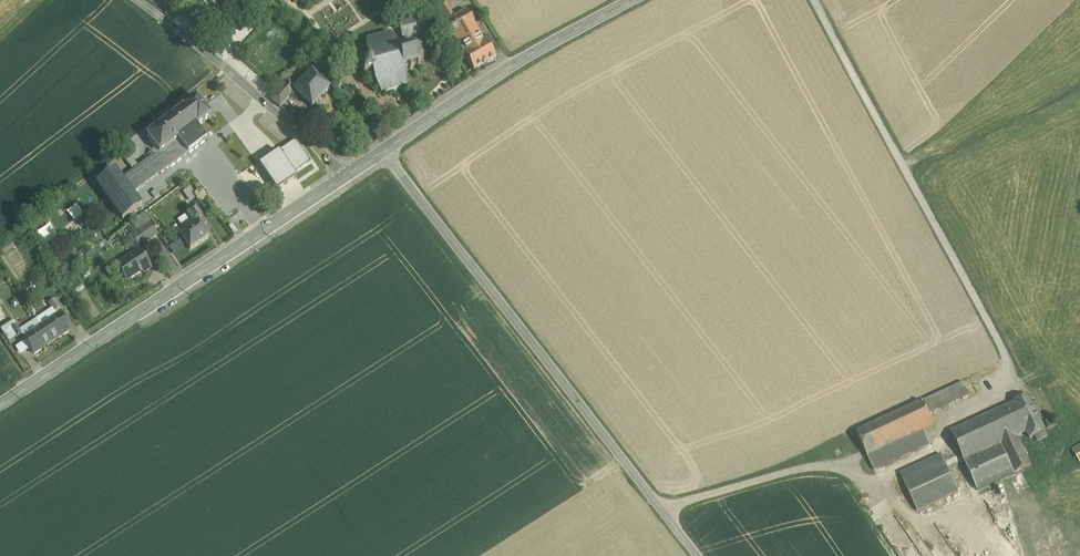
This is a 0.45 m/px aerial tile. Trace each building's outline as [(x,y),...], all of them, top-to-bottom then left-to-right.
[(442,24),(455,17),(445,0),(433,7),(442,24)] [(442,24),(439,27),(448,42),(454,38),(476,26),(467,10),(455,17),(442,24)] [(397,44),(391,34),(366,41),(366,45),(362,45),(362,50),(366,50),(366,53),(369,63),(361,66),(363,76),(372,73),(375,83),(381,94),(406,87),(406,75),(405,75),(404,71),(405,71),(404,68),(409,67),(410,70),(412,69),(411,66),(416,65),(418,67),(419,66),(418,64),(420,59),(423,59),(424,57),(421,57),(419,51),(422,49),(421,48),(418,50),(413,47),(413,44),(412,44),(411,44),(410,44),(408,37),(421,33),(418,23),(419,23),(419,21),(418,21),(417,18),(398,24),(402,38),(404,46),(404,49),(399,50),(398,47),(397,44)] [(485,42),(476,26),(454,38),(464,54),(463,54),(474,72),(496,59),(486,42),(485,42)] [(336,68),(324,81),(331,86),(341,75),(336,68)] [(328,89),(311,73),(297,89),(294,93),(312,108),(328,89)] [(288,81),(271,101),(280,109),(294,93),(297,89),(288,81)] [(159,152),(170,167),(206,140),(197,127),(211,117),(196,97),(182,108),(183,109),(146,136),(159,152)] [(279,152),(294,175),(312,163),(297,140),(279,152)] [(159,152),(122,180),(115,171),(96,185),(123,220),(141,206),(133,195),(170,167),(159,152)] [(279,152),(259,165),(276,191),(296,178),(294,175),(279,152)] [(201,220),(194,210),(181,219),(188,229),(180,235),(191,251),(210,238),(199,222),(201,220)] [(150,223),(139,232),(147,243),(158,235),(150,223)] [(139,232),(131,237),(139,249),(147,243),(139,232)] [(138,251),(115,267),(121,275),(122,274),(128,282),(141,273),(143,275),(151,269),(138,251)] [(54,301),(48,305),(53,312),(59,308),(54,301)] [(58,316),(41,328),(51,342),(58,337),(58,338),(68,331),(58,316)] [(16,326),(10,330),(16,338),(22,334),(16,326)] [(41,328),(24,339),(34,354),(44,348),(43,347),(51,342),(41,328)] [(970,396),(963,383),(956,386),(962,400),(970,396)] [(956,386),(923,401),(929,415),(962,400),(956,386)] [(1028,396),(1013,403),(1013,404),(1005,408),(1018,435),(1026,432),(1030,439),(1035,436),(1045,432),(1028,396)] [(923,401),(856,432),(868,457),(924,432),(934,427),(929,415),(923,401)] [(1018,435),(1005,408),(951,434),(964,461),(1000,444),(1014,474),(1030,466),(1016,436),(1018,435)] [(924,432),(868,457),(873,469),(929,444),(924,432)] [(1045,432),(1035,436),(1038,441),(1047,437),(1045,432)] [(1000,444),(964,461),(978,491),(1014,474),(1000,444)] [(941,454),(900,473),(918,511),(958,492),(941,454)]
